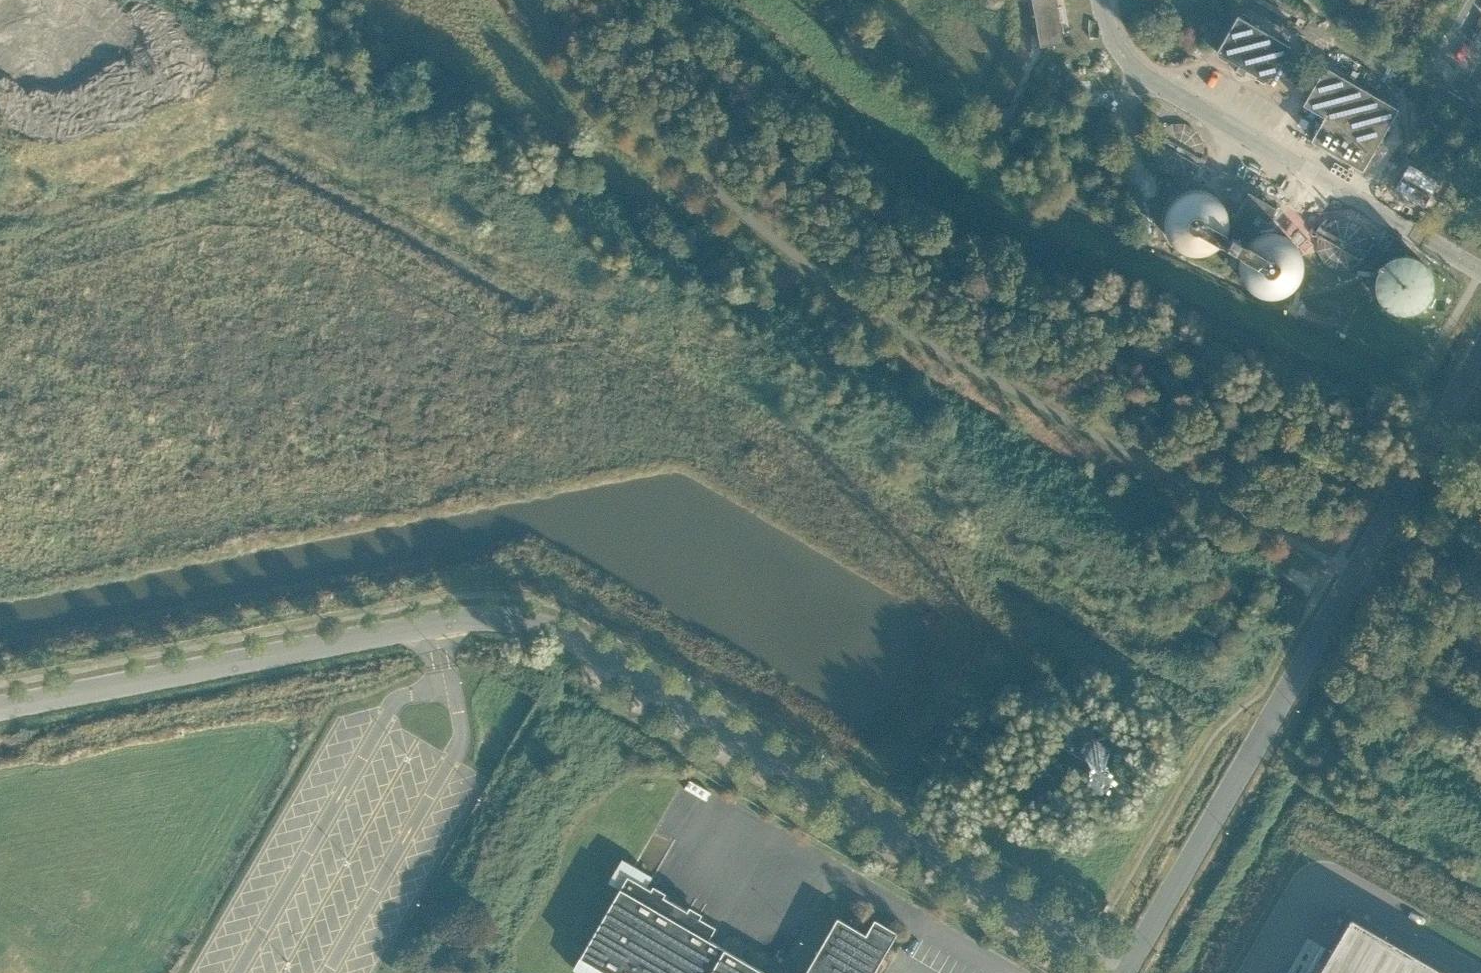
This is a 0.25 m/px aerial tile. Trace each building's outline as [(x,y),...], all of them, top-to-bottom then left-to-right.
[(1041,46),(1066,42),(1059,0),(1033,0),(1041,46)] [(1292,43),(1240,13),(1216,53),(1269,83),(1292,43)] [(1400,106),(1328,63),(1306,101),(1327,114),(1313,136),(1365,167),(1400,106)] [(1185,122),(1172,122),(1160,128),(1153,141),(1154,154),(1161,166),(1173,173),(1186,173),(1198,166),(1204,155),(1204,141),(1197,129),(1185,122)] [(1435,179),(1407,163),(1394,185),(1423,201),(1435,179)] [(1281,294),(1284,293),(1290,289),(1294,284),(1297,278),(1300,273),(1301,268),(1301,264),(1300,258),(1299,254),(1295,247),(1293,243),(1289,238),(1284,235),(1277,232),(1270,231),(1263,231),(1257,233),(1250,237),(1246,240),(1240,237),(1252,216),(1264,223),(1271,209),(1244,194),(1225,227),(1225,219),(1224,213),(1223,206),(1220,201),(1215,196),(1210,191),(1207,190),(1200,188),(1193,187),(1187,188),(1182,189),(1177,191),(1173,193),(1168,198),(1165,202),(1162,208),(1160,215),(1160,221),(1161,227),(1164,235),(1167,240),(1172,245),(1176,248),(1180,250),(1184,251),(1189,253),(1193,253),(1197,253),(1201,252),(1206,251),(1208,249),(1214,246),(1217,243),(1219,239),(1239,249),(1237,260),(1236,264),(1237,269),(1237,274),(1241,280),(1244,285),(1247,288),(1253,292),(1260,294),(1265,296),(1272,296),(1277,296),(1281,294)] [(1350,217),(1337,217),(1324,224),(1318,236),(1318,250),(1324,261),(1337,268),(1350,268),(1361,261),(1368,250),(1368,236),(1362,224),(1350,217)] [(1373,265),(1384,247),(1374,241),(1363,260),(1373,265)] [(1417,313),(1422,310),(1428,306),(1430,301),(1434,295),(1435,289),(1435,281),(1433,274),(1430,268),(1425,262),(1420,259),(1415,257),(1410,255),(1399,255),(1393,257),(1387,261),(1382,266),(1377,274),(1376,280),(1375,288),(1376,293),(1378,299),(1381,305),(1387,310),(1392,312),(1398,314),(1405,315),(1413,314),(1417,313)] [(707,931),(713,921),(637,877),(643,868),(619,854),(607,874),(617,880),(569,963),(587,972),(612,972),(613,972),(615,972),(779,972),(707,931)] [(897,926),(872,912),(864,925),(835,908),(797,972),(870,972),(897,926)] [(1351,909),(1314,972),(1462,972),(1351,909)]
